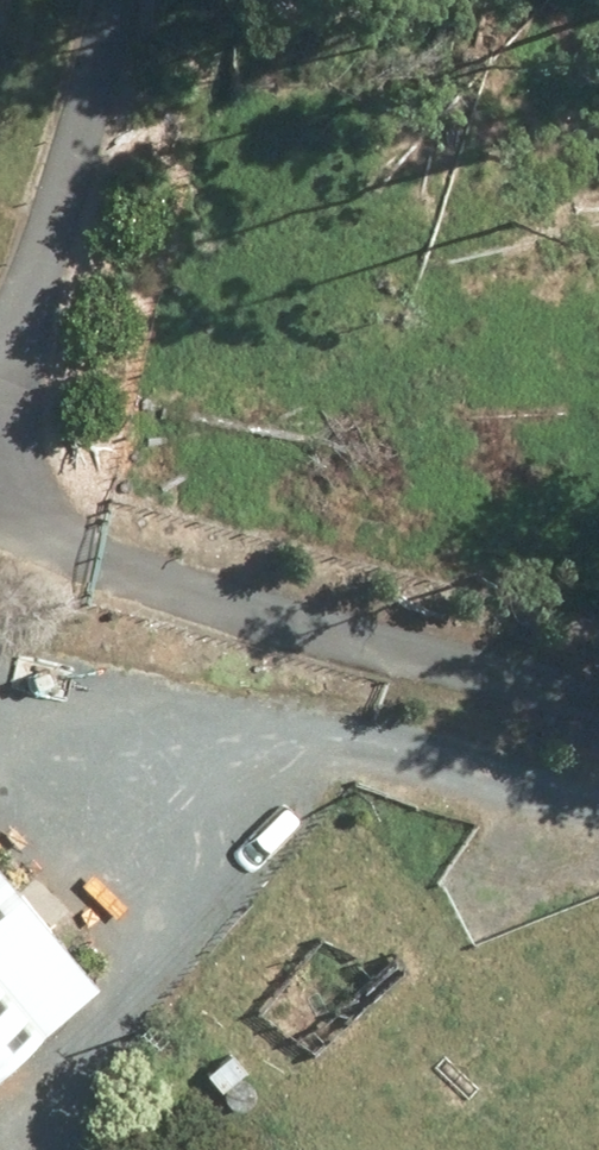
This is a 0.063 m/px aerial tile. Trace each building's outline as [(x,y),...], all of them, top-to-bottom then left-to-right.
[(85,987),(0,885),(0,1058),(85,987)]
